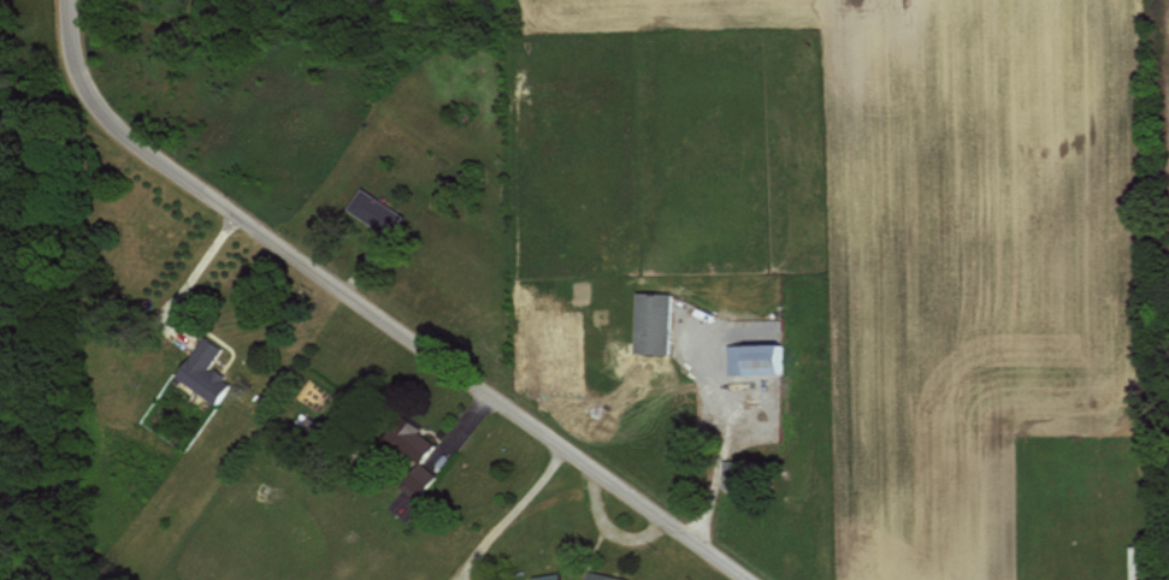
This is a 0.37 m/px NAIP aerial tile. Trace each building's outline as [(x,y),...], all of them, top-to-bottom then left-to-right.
[(401,214),(361,185),(346,206),(386,235),(401,214)] [(668,292),(631,291),(630,352),(666,353),(668,292)] [(217,402),(232,379),(211,366),(223,347),(203,334),(176,376),(217,402)] [(725,343),(725,374),(778,372),(777,342),(725,343)] [(422,463),(437,440),(398,415),(383,438),(417,460),(404,482),(422,494),(436,472),(422,463)] [(734,469),(722,468),(721,486),(733,487),(734,469)] [(588,569),(585,579),(628,579),(588,569)]
